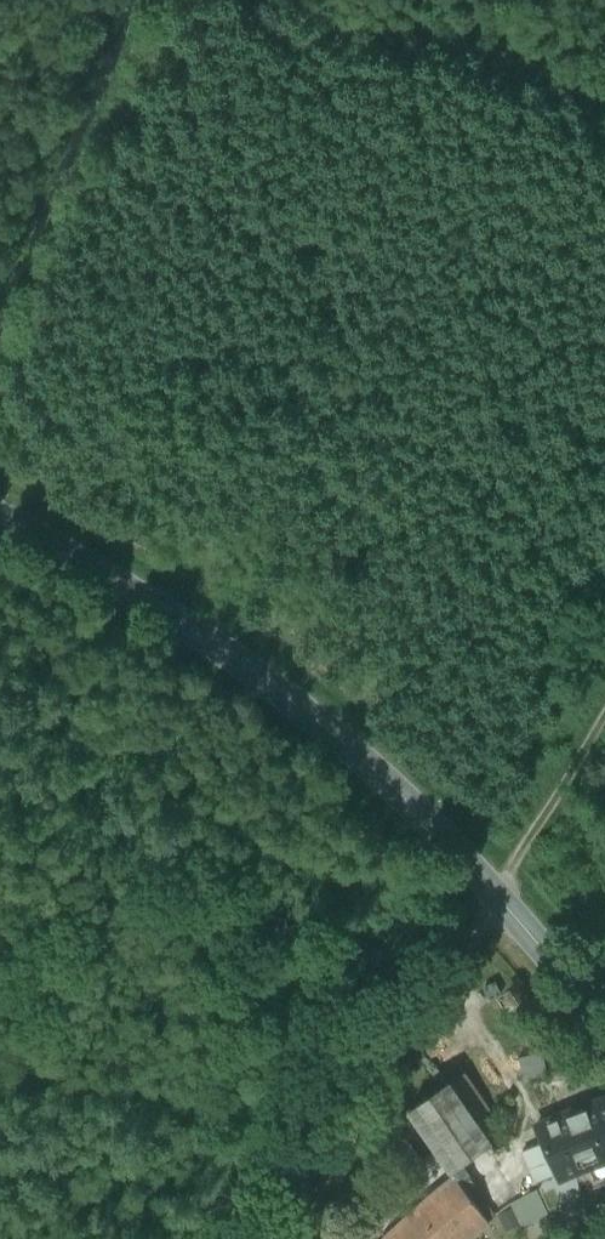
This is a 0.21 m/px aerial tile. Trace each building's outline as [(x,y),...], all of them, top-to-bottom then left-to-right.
[(545,1049),(520,1055),(525,1075),(549,1069),(545,1049)] [(466,1070),(451,1080),(476,1116),(491,1106),(466,1070)] [(436,1144),(451,1166),(489,1136),(476,1116),(451,1080),(411,1107),(436,1144)] [(556,1113),(557,1116),(538,1124),(545,1139),(526,1147),(540,1178),(559,1170),(561,1174),(580,1163),(581,1165),(604,1153),(604,1092),(579,1101),(556,1113)] [(408,1137),(397,1146),(411,1163),(423,1154),(408,1137)] [(423,1154),(411,1163),(416,1170),(400,1184),(413,1200),(453,1169),(451,1166),(436,1144),(423,1154)] [(413,1200),(396,1218),(416,1238),(458,1238),(489,1215),(454,1168),(453,1169),(413,1200)] [(396,1218),(376,1238),(416,1238),(396,1218)] [(349,1238),(371,1238),(358,1228),(349,1238)]
